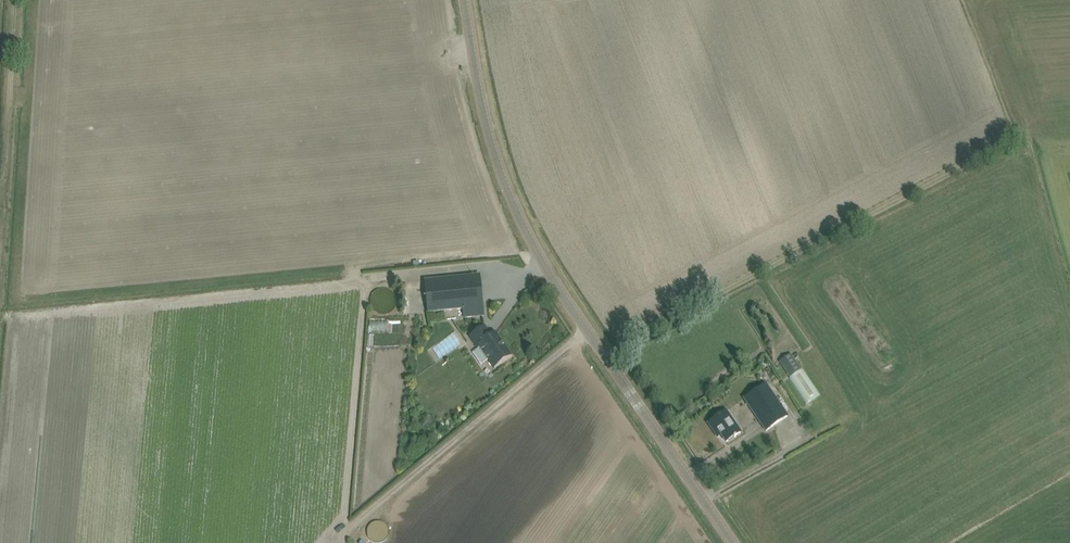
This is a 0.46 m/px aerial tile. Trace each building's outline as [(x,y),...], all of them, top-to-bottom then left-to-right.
[(463,309),(464,311),(464,318),(484,316),(480,275),(425,280),(428,313),(463,309)] [(377,319),(377,327),(394,327),(394,318),(377,319)] [(483,353),(494,369),(512,356),(495,332),(491,335),(485,326),(469,337),(481,354),(483,353)] [(790,361),(793,366),(801,362),(799,356),(790,361)] [(820,396),(802,369),(790,378),(807,404),(820,396)] [(633,371),(628,373),(630,382),(636,381),(633,371)] [(767,431),(788,416),(766,383),(744,399),(767,431)] [(721,435),(727,442),(741,433),(726,411),(708,423),(718,437),(721,435)] [(808,413),(803,417),(809,426),(814,423),(808,413)] [(385,536),(394,531),(387,520),(378,525),(385,536)]
